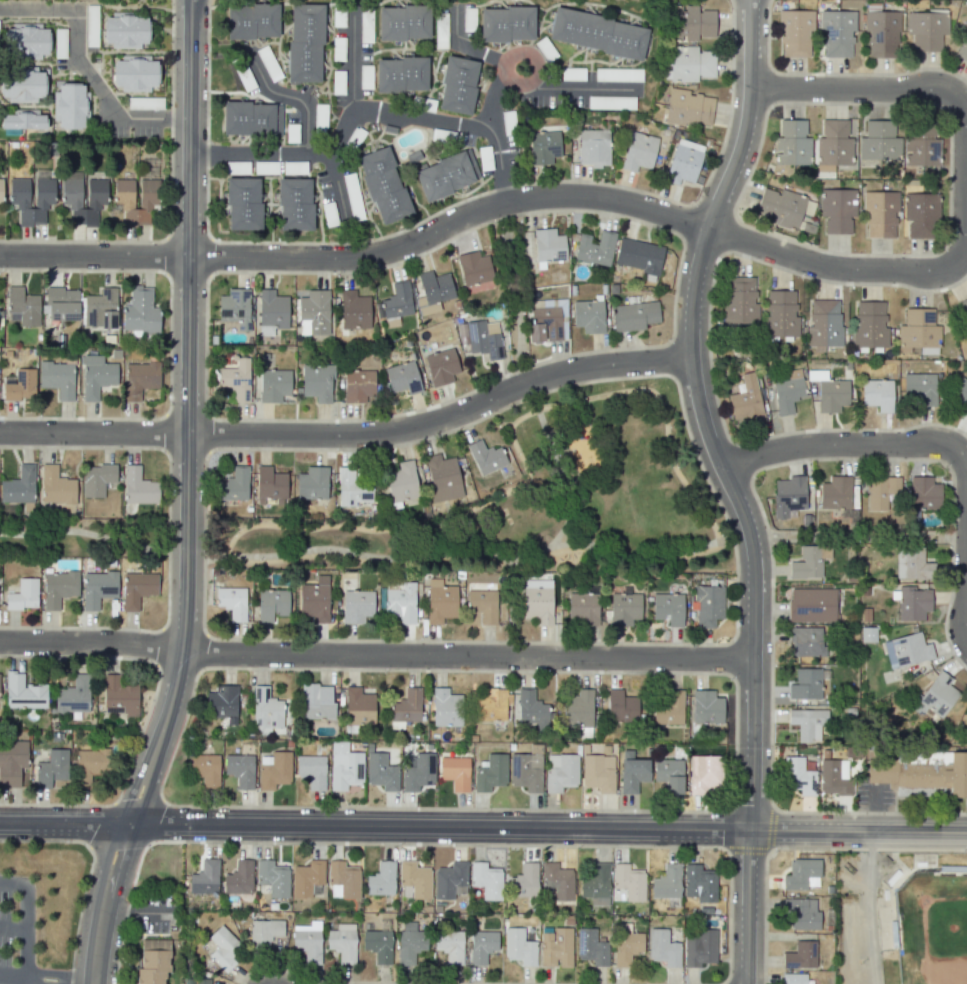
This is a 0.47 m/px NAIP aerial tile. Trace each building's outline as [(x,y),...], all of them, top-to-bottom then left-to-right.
[(278,5),(227,4),(226,38),(278,39),(278,5)] [(321,82),(322,4),(289,4),(288,82),(321,82)] [(378,7),(378,40),(429,40),(429,5),(403,5),(403,7),(378,7)] [(715,10),(698,10),(698,5),(670,5),(669,37),(685,38),(685,41),(697,41),(697,37),(714,37),(715,10)] [(480,41),(534,41),(534,8),(480,7),(480,41)] [(648,26),(554,8),(548,41),(642,59),(648,26)] [(814,10),(778,10),(777,31),(781,31),(780,57),(809,57),(810,31),(813,31),(814,10)] [(855,11),(820,11),(819,31),(823,31),(823,57),(851,57),(851,31),(855,31),(855,11)] [(867,57),(897,58),(898,12),(864,11),(864,32),(867,32),(867,57)] [(912,51),(943,52),(944,13),(906,12),(905,34),(912,34),(912,51)] [(140,48),(140,43),(148,43),(148,15),(103,16),(103,42),(111,42),(111,49),(140,48)] [(49,55),(49,26),(5,25),(4,51),(12,51),(12,58),(41,58),(41,55),(49,55)] [(952,54),(966,62),(966,26),(952,54)] [(557,56),(544,36),(534,43),(547,62),(557,56)] [(669,46),(670,83),(698,82),(697,78),(714,78),(714,51),(697,51),(697,46),(669,46)] [(438,110),(471,115),(478,60),(445,56),(438,110)] [(150,90),(150,86),(158,86),(158,58),(113,58),(113,90),(150,90)] [(427,58),(375,58),(375,92),(427,92),(427,58)] [(44,101),(45,70),(1,69),(0,100),(44,101)] [(87,84),(55,84),(56,129),(88,128),(87,84)] [(664,121),(710,127),(714,95),(668,89),(664,121)] [(281,136),(281,103),(223,102),(222,135),(281,136)] [(1,112),(0,128),(46,129),(46,114),(38,114),(38,113),(1,112)] [(775,164),(809,165),(810,138),(806,138),(807,120),(780,119),(779,138),(775,137),(775,164)] [(816,172),(833,172),(834,165),(851,165),(852,137),(848,137),(848,120),(821,119),(821,137),(816,137),(816,172)] [(858,137),(858,158),(900,159),(901,138),(894,137),(894,121),(865,120),(865,137),(858,137)] [(939,138),(934,138),(934,124),(904,125),(905,166),(939,166),(939,138)] [(578,165),(608,166),(609,131),(579,129),(578,165)] [(559,131),(529,132),(530,165),(552,164),(552,157),(560,157),(559,131)] [(635,172),(637,166),(651,170),(658,138),(629,131),(620,169),(635,172)] [(678,184),(680,179),(693,183),(705,146),(677,138),(664,180),(678,184)] [(379,226),(411,215),(388,146),(356,157),(379,226)] [(413,170),(424,201),(480,181),(469,149),(413,170)] [(86,179),(86,208),(81,208),(81,171),(61,171),(61,205),(70,205),(70,225),(96,225),(96,204),(106,204),(106,179),(86,179)] [(29,179),(9,179),(9,204),(18,204),(17,225),(45,226),(45,204),(54,204),(54,178),(35,178),(34,208),(28,207),(29,179)] [(260,178),(227,178),(226,229),(259,230),(260,178)] [(311,178),(278,179),(278,231),(312,230),(311,178)] [(139,180),(139,208),(133,208),(133,179),(113,179),(113,204),(122,204),(122,226),(155,226),(155,180),(139,180)] [(755,211),(772,216),(770,223),(796,230),(806,196),(780,189),(779,192),(762,187),(755,211)] [(820,217),(825,217),(825,234),(850,234),(850,216),(855,216),(855,189),(820,189),(820,217)] [(896,238),(896,192),(864,191),(863,238),(896,238)] [(939,194),(904,193),(903,221),(908,221),(908,238),(938,239),(939,194)] [(564,235),(555,235),(555,228),(534,229),(535,267),(544,267),(544,262),(565,261),(564,235)] [(579,233),(574,259),(609,266),(616,233),(600,229),(597,245),(589,243),(590,235),(579,233)] [(663,246),(619,238),(614,264),(643,269),(642,279),(656,282),(663,246)] [(493,280),(488,255),(479,257),(477,250),(456,255),(463,287),(493,280)] [(417,274),(423,296),(415,298),(419,316),(440,310),(438,302),(455,297),(448,272),(433,277),(431,270),(417,274)] [(755,277),(725,277),(724,322),(757,323),(758,303),(754,303),(755,277)] [(413,314),(408,280),(391,283),(393,297),(379,299),(381,307),(376,308),(377,316),(383,315),(383,319),(413,314)] [(6,313),(19,313),(19,326),(39,326),(39,295),(22,295),(22,286),(7,286),(6,313)] [(122,332),(159,332),(159,307),(152,308),(151,286),(130,286),(130,305),(122,305),(122,332)] [(84,327),(116,327),(116,287),(100,288),(100,295),(83,295),(84,327)] [(78,320),(77,288),(46,289),(47,321),(78,320)] [(218,322),(236,322),(236,331),(248,331),(249,289),(227,288),(227,296),(218,296),(218,322)] [(274,289),(259,289),(258,335),(272,335),(273,328),(287,328),(288,296),(273,296),(274,289)] [(355,289),(340,290),(341,329),(370,328),(369,296),(355,296),(355,289)] [(330,335),(330,290),(306,290),(307,297),(298,297),(298,335),(330,335)] [(797,337),(798,316),(795,316),(796,291),(767,290),(766,317),(763,317),(763,336),(797,337)] [(966,328),(966,297),(954,304),(966,328)] [(528,301),(530,342),(543,341),(567,340),(566,319),(567,319),(566,299),(528,301)] [(572,301),(573,326),(582,326),(582,333),(603,333),(603,300),(572,301)] [(840,300),(810,300),(810,326),(806,326),(806,346),(840,346),(840,300)] [(885,302),(856,301),(855,327),(852,327),(852,347),(887,347),(887,327),(884,327),(885,302)] [(645,330),(645,323),(659,322),(658,302),(611,304),(613,331),(645,330)] [(898,353),(910,353),(910,347),(939,347),(940,325),(933,325),(934,309),(905,308),(904,325),(898,325),(898,353)] [(458,323),(460,344),(468,343),(469,354),(487,352),(488,360),(502,359),(498,322),(485,323),(485,320),(458,323)] [(452,381),(450,374),(460,372),(453,347),(423,356),(433,387),(452,381)] [(82,402),(97,402),(98,385),(116,385),(116,363),(102,362),(102,355),(83,355),(82,402)] [(236,368),(219,368),(218,390),(233,390),(233,402),(249,403),(250,358),(236,357),(236,368)] [(407,395),(421,392),(414,361),(384,367),(389,392),(406,389),(407,395)] [(39,388),(57,388),(57,401),(73,401),(73,362),(39,363),(39,388)] [(140,402),(140,389),(159,389),(159,363),(125,362),(124,401),(140,402)] [(330,403),(330,381),(334,381),(334,364),(301,365),(302,396),(315,396),(315,403),(330,403)] [(3,400),(35,399),(34,368),(15,369),(15,383),(3,383),(3,400)] [(290,370),(260,369),(259,402),(281,403),(281,395),(290,395),(290,370)] [(793,414),(791,401),(804,399),(800,369),(786,370),(788,380),(773,382),(777,416),(793,414)] [(374,370),(343,371),(344,403),(365,403),(365,395),(375,394),(374,370)] [(728,394),(734,426),(763,420),(754,371),(740,374),(742,384),(729,386),(731,394),(728,394)] [(936,407),(935,373),(903,374),(903,395),(921,394),(921,407),(936,407)] [(966,416),(966,380),(960,376),(948,399),(963,406),(960,413),(966,416)] [(861,405),(877,405),(877,412),(892,412),(892,380),(861,380),(861,405)] [(466,445),(480,476),(507,464),(499,445),(485,451),(480,439),(466,445)] [(455,457),(440,459),(439,453),(424,456),(433,503),(463,497),(455,457)] [(397,462),(398,469),(385,471),(389,502),(418,498),(413,460),(397,462)] [(34,502),(33,463),(18,464),(18,479),(0,479),(0,503),(34,502)] [(56,464),(41,464),(41,503),(75,503),(75,478),(56,478),(56,464)] [(158,503),(158,481),(140,480),(140,465),(124,464),(124,503),(158,503)] [(104,498),(104,482),(116,483),(116,465),(83,465),(83,497),(104,498)] [(247,501),(248,466),(232,465),(232,480),(218,479),(218,500),(247,501)] [(271,466),(257,465),(256,505),(264,505),(264,499),(286,499),(286,473),(270,473),(271,466)] [(296,499),(314,499),(314,506),(327,506),(327,467),(306,466),(306,474),(297,474),(296,499)] [(337,506),(370,507),(371,470),(338,469),(337,506)] [(805,509),(804,475),(787,476),(787,480),(773,480),(774,519),(788,519),(788,510),(805,509)] [(819,508),(849,509),(850,476),(829,476),(828,483),(820,483),(819,508)] [(931,476),(910,477),(911,508),(941,508),(940,484),(931,484),(931,476)] [(900,478),(868,477),(866,510),(887,511),(887,496),(899,496),(900,478)] [(789,578),(821,577),(821,558),(830,558),(830,545),(800,546),(801,561),(789,561),(789,578)] [(896,579),(936,578),(935,562),(923,563),(923,547),(895,547),(896,579)] [(43,610),(59,611),(59,597),(78,597),(78,572),(44,572),(43,610)] [(117,572),(83,572),(83,610),(98,610),(98,597),(117,598),(117,572)] [(138,612),(138,596),(157,596),(157,573),(123,573),(122,611),(138,612)] [(299,585),(299,617),(313,617),(313,623),(328,623),(329,575),(316,575),(315,585),(299,585)] [(6,593),(5,608),(37,609),(37,578),(18,578),(18,593),(6,593)] [(441,579),(428,578),(426,624),(442,624),(442,617),(456,617),(457,586),(441,586),(441,579)] [(552,580),(522,580),(522,618),(536,618),(536,625),(551,625),(552,580)] [(385,589),(384,616),(399,616),(399,624),(414,624),(415,582),(402,582),(401,590),(385,589)] [(722,586),(695,586),(696,628),(714,628),(714,619),(723,619),(722,586)] [(924,620),(924,612),(931,611),(930,589),(914,590),(914,586),(897,586),(897,621),(924,620)] [(229,622),(245,622),(245,588),(216,587),(215,608),(230,608),(229,622)] [(836,588),(788,589),(789,623),(836,622),(836,588)] [(288,590),(258,589),(258,622),(272,623),(272,615),(288,615),(288,590)] [(496,625),(497,591),(467,590),(466,612),(481,613),(480,624),(496,625)] [(373,591),(343,591),(342,623),(362,623),(362,616),(373,617),(373,591)] [(598,626),(598,593),(567,593),(568,620),(577,620),(577,626),(598,626)] [(641,594),(610,593),(610,626),(631,626),(632,618),(640,618),(641,594)] [(668,620),(668,627),(682,627),(682,594),(653,593),(652,619),(668,620)] [(823,626),(790,628),(791,657),(824,656),(823,626)] [(882,641),(889,668),(934,657),(930,643),(923,645),(920,632),(882,641)] [(820,668),(795,669),(795,684),(788,684),(788,699),(821,698),(820,668)] [(959,692),(947,685),(952,678),(939,670),(918,701),(942,717),(959,692)] [(46,685),(24,685),(24,672),(6,672),(6,708),(46,708),(46,685)] [(89,713),(89,674),(74,674),(73,688),(53,688),(53,712),(89,713)] [(118,674),(103,674),(104,715),(138,714),(138,685),(118,685),(118,674)] [(333,719),(333,684),(301,685),(301,719),(333,719)] [(207,692),(206,717),(236,718),(236,686),(215,685),(215,692),(207,692)] [(268,699),(268,686),(253,686),(253,732),(286,733),(287,699),(268,699)] [(360,686),(345,687),(345,725),(374,725),(374,693),(361,693),(360,686)] [(404,729),(404,721),(420,721),(420,687),(404,687),(405,701),(390,701),(390,729),(404,729)] [(432,726),(461,726),(461,695),(448,694),(448,688),(433,688),(432,726)] [(475,720),(497,721),(496,728),(505,728),(505,688),(475,688),(475,720)] [(533,702),(533,688),(517,688),(518,723),(547,723),(546,702),(533,702)] [(592,689),(577,689),(577,696),(563,696),(562,726),(591,726),(592,689)] [(607,720),(637,720),(637,697),(622,696),(622,689),(607,689),(607,720)] [(653,724),(683,725),(683,691),(653,690),(653,724)] [(714,690),(692,690),(692,723),(723,723),(724,698),(714,697),(714,690)] [(827,710),(788,709),(788,724),(798,724),(797,742),(819,743),(820,726),(827,726),(827,710)] [(19,787),(20,768),(26,768),(27,742),(0,741),(0,787),(19,787)] [(362,752),(347,752),(347,742),(331,741),(330,790),(346,791),(346,784),(362,784),(362,752)] [(67,780),(67,749),(48,749),(47,762),(35,762),(35,788),(51,788),(51,780),(67,780)] [(75,749),(74,788),(90,788),(90,774),(110,774),(110,750),(75,749)] [(621,794),(637,794),(637,781),(649,781),(649,759),(632,759),(632,750),(621,750),(621,794)] [(258,790),(274,790),(274,784),(290,784),(291,752),(271,751),(271,757),(259,756),(258,790)] [(367,785),(382,784),(382,792),(398,791),(398,765),(386,766),(386,752),(366,753),(367,785)] [(902,752),(902,760),(866,760),(866,783),(887,783),(887,787),(948,787),(948,797),(966,797),(966,752),(902,752)] [(402,791),(418,791),(418,785),(434,785),(434,753),(414,753),(414,766),(402,766),(402,791)] [(489,792),(490,785),(505,786),(506,754),(487,753),(486,764),(474,764),(474,792),(489,792)] [(525,792),(541,793),(542,754),(510,753),(509,786),(525,786),(525,792)] [(189,775),(202,775),(202,789),(219,790),(219,755),(190,754),(189,775)] [(545,793),(562,793),(562,787),(577,787),(577,755),(546,754),(545,793)] [(581,787),(598,787),(597,793),(614,794),(615,755),(582,754),(581,787)] [(224,776),(236,776),(236,790),(253,790),(253,755),(224,755),(224,776)] [(324,791),(325,756),(296,755),(296,777),(308,777),(308,790),(324,791)] [(717,790),(718,756),(690,755),(689,789),(717,790)] [(816,796),(816,771),(803,770),(803,757),(783,756),(783,789),(800,789),(800,796),(816,796)] [(452,792),(468,792),(468,757),(439,758),(440,779),(451,779),(452,792)] [(682,760),(654,759),(653,781),(666,782),(665,794),(681,794),(682,760)] [(851,794),(852,779),(847,779),(847,760),(820,759),(819,794),(851,794)] [(217,894),(218,859),(201,858),(201,873),(189,873),(188,894),(217,894)] [(223,893),(251,893),(252,859),(235,859),(235,873),(223,873),(223,893)] [(292,898),(311,898),(311,885),(324,885),(324,859),(308,860),(308,866),(291,866),(292,898)] [(808,890),(808,886),(819,886),(819,860),(790,859),(790,870),(782,870),(782,890),(808,890)] [(288,898),(289,866),(273,866),(273,860),(257,860),(256,884),(269,884),(269,897),(288,898)] [(359,867),(343,866),(343,860),(328,860),(328,885),(339,885),(339,890),(331,889),(330,898),(359,898),(359,867)] [(430,867),(415,867),(415,861),(399,860),(399,885),(411,886),(411,899),(430,899),(430,867)] [(393,895),(394,861),(377,861),(377,875),(365,875),(365,894),(393,895)] [(466,861),(450,861),(450,867),(434,867),(434,900),(453,900),(453,894),(466,894),(466,861)] [(486,862),(470,862),(470,886),(482,886),(482,900),(501,901),(502,869),(485,868),(486,862)] [(537,896),(537,862),(520,862),(521,876),(509,876),(509,897),(537,896)] [(557,862),(541,862),(542,887),(553,887),(554,901),(573,901),(572,868),(557,869),(557,862)] [(608,862),(592,863),(592,876),(579,876),(580,897),(590,897),(590,906),(609,905),(608,862)] [(680,898),(679,863),(663,863),(663,877),(650,877),(651,898),(680,898)] [(628,864),(613,864),(612,888),(625,889),(625,901),(644,902),(644,870),(628,869),(628,864)] [(715,902),(716,870),(700,870),(700,864),(684,864),(683,897),(696,897),(696,902),(715,902)] [(819,930),(819,911),(815,911),(815,899),(783,899),(782,913),(791,913),(791,929),(819,930)] [(269,937),(283,937),(283,921),(250,920),(249,948),(269,949),(269,937)] [(339,965),(355,964),(354,923),(336,924),(336,930),(326,930),(326,950),(338,950),(339,965)] [(643,933),(630,933),(630,923),(615,923),(615,967),(629,967),(629,954),(643,953),(643,933)] [(208,937),(217,947),(208,955),(225,973),(237,962),(231,956),(242,946),(221,925),(208,937)] [(536,966),(536,941),(523,941),(523,928),(504,927),(504,959),(520,959),(520,966),(536,966)] [(541,932),(540,966),(557,966),(557,967),(571,968),(572,928),(552,927),(552,933),(541,932)] [(577,960),(592,960),(592,966),(607,966),(608,942),(595,941),(595,928),(577,928),(577,960)] [(679,967),(679,943),(667,943),(667,929),(649,928),(648,960),(664,961),(664,967),(679,967)] [(715,929),(696,930),(696,938),(683,938),(684,968),(700,967),(699,963),(716,963),(715,929)] [(304,950),(304,964),(320,964),(321,930),(292,930),(292,950),(304,950)] [(390,930),(362,931),(362,951),(374,951),(374,965),(391,964),(390,930)] [(414,966),(415,951),(426,952),(427,931),(398,930),(397,965),(414,966)] [(446,965),(462,965),(462,931),(434,931),(434,951),(446,951),(446,965)] [(498,931),(470,931),(470,965),(486,965),(486,952),(498,952),(498,931)] [(141,939),(140,968),(137,968),(136,983),(167,983),(168,940),(141,939)] [(815,968),(815,941),(794,940),(794,952),(782,952),(782,967),(815,968)] [(806,974),(781,973),(781,983),(806,983),(806,974)]
